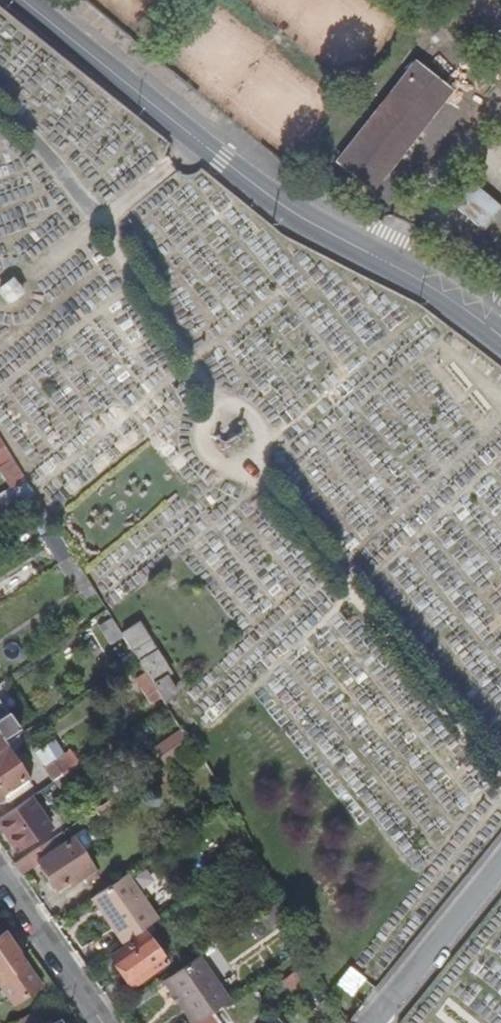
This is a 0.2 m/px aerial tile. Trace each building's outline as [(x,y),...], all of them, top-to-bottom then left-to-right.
[(453,94),(420,67),(340,158),(373,186),(453,94)] [(500,210),(500,207),(469,180),(451,203),(483,231),(500,210)] [(21,295),(11,276),(0,282),(0,297),(4,305),(21,295)] [(55,526),(39,501),(29,508),(45,534),(55,526)] [(73,556),(59,565),(69,582),(74,578),(80,589),(90,582),(89,581),(73,556)] [(160,697),(171,715),(180,708),(173,696),(175,694),(165,680),(164,681),(155,667),(145,673),(160,697)] [(160,697),(145,673),(135,680),(150,704),(160,697)] [(3,746),(1,742),(18,730),(6,713),(0,717),(0,748),(3,746)] [(149,746),(159,764),(187,747),(177,730),(149,746)] [(0,748),(0,797),(2,796),(6,801),(29,785),(3,746),(0,748)] [(53,782),(77,766),(68,752),(44,769),(53,782)] [(0,819),(0,830),(15,852),(49,828),(29,798),(0,819)] [(12,866),(20,877),(35,865),(54,892),(70,881),(75,886),(81,881),(85,885),(96,877),(71,838),(60,846),(55,838),(12,866)] [(121,946),(155,921),(124,875),(96,895),(107,912),(101,917),(121,946)] [(89,900),(101,917),(107,912),(96,895),(89,900)] [(0,933),(0,977),(18,967),(11,954),(12,953),(0,933)] [(142,935),(109,958),(129,988),(162,965),(142,935)] [(229,1003),(198,957),(160,983),(188,1022),(199,1022),(229,1003)] [(301,988),(315,971),(307,959),(290,977),(301,988)] [(349,995),(362,979),(350,968),(337,984),(349,995)] [(280,1011),(270,1022),(290,1022),(280,1011)]
